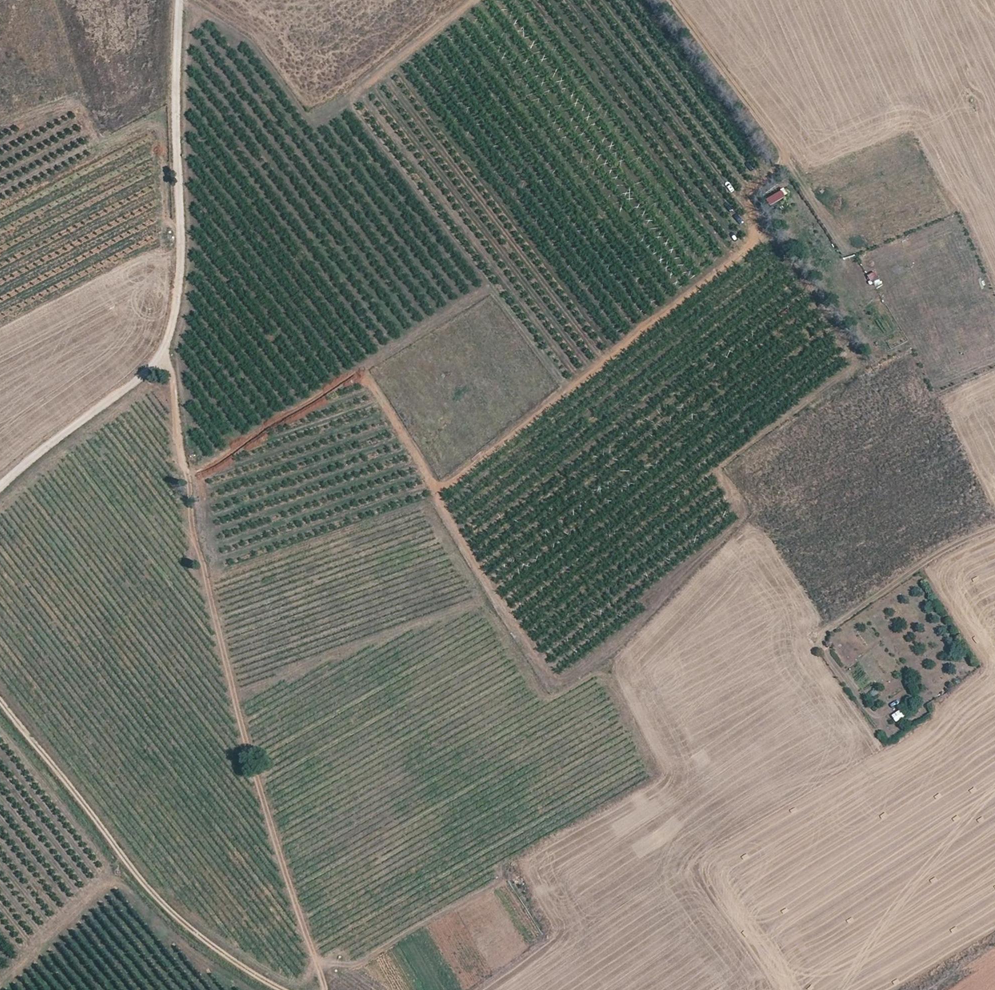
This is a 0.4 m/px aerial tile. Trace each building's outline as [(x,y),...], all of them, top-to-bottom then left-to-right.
[(900,709),(891,714),(896,722),(905,716),(900,709)]
